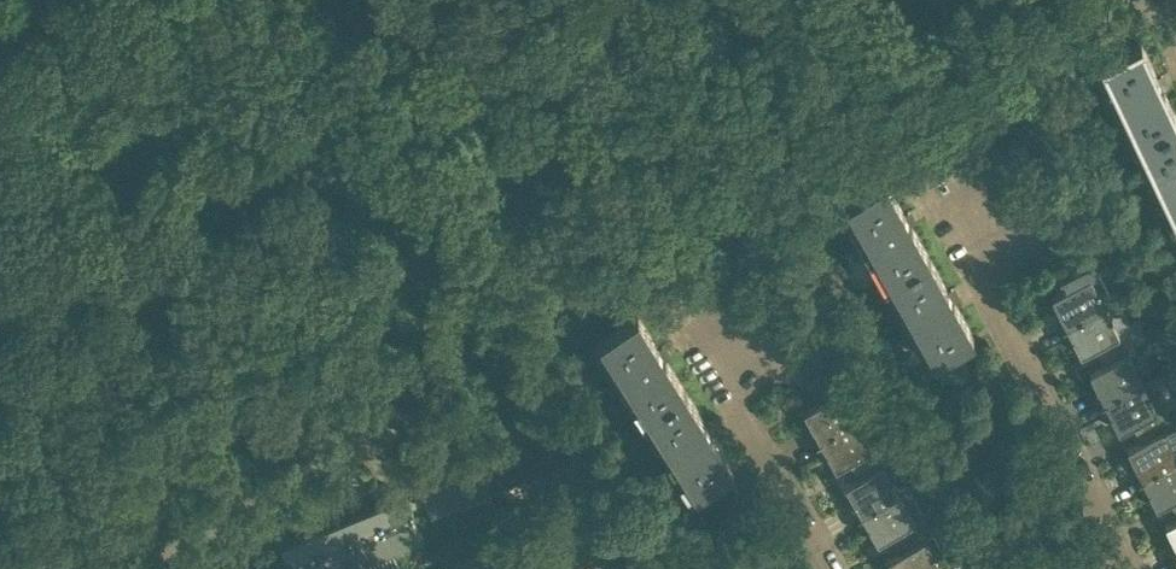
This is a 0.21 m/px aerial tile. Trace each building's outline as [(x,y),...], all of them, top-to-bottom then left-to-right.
[(1095,64),(1114,104),(1160,83),(1141,42),(1095,64)] [(1132,144),(1175,123),(1175,117),(1160,83),(1114,104),(1132,144)] [(1151,184),(1175,172),(1175,123),(1132,144),(1151,184)] [(1151,184),(1170,224),(1175,221),(1175,172),(1151,184)] [(841,205),(863,244),(907,220),(885,181),(841,205)] [(863,244),(884,282),(928,258),(907,220),(863,244)] [(884,282),(906,321),(950,296),(928,258),(884,282)] [(1104,305),(1104,306),(1112,302),(1093,263),(1059,279),(1064,289),(1051,295),(1065,324),(1104,305)] [(950,296),(906,321),(928,359),(972,335),(950,296)] [(1118,334),(1104,306),(1104,305),(1065,324),(1080,354),(1093,347),(1098,356),(1130,340),(1126,331),(1118,334)] [(594,343),(618,381),(661,354),(637,316),(594,343)] [(807,333),(799,321),(776,337),(784,349),(807,333)] [(807,333),(784,349),(792,362),(816,346),(807,333)] [(1089,372),(1104,400),(1142,382),(1128,353),(1135,350),(1130,340),(1098,356),(1102,365),(1089,372)] [(792,362),(801,375),(825,359),(816,346),(792,362)] [(661,354),(618,381),(642,418),(685,391),(661,354)] [(1156,411),(1142,382),(1104,400),(1118,430),(1131,424),(1136,432),(1168,416),(1164,407),(1156,411)] [(804,411),(819,439),(857,418),(841,390),(804,411)] [(642,418),(665,455),(708,428),(685,391),(642,418)] [(1168,416),(1136,432),(1140,442),(1127,448),(1141,477),(1175,460),(1175,428),(1174,425),(1173,426),(1168,416)] [(873,446),(857,418),(819,439),(836,467),(848,460),(853,469),(885,451),(880,442),(873,446)] [(708,428),(665,455),(689,493),(732,465),(708,428)] [(845,485),(861,513),(899,493),(883,465),(890,461),(885,451),(853,469),(858,478),(845,485)] [(1141,477),(1156,506),(1169,500),(1174,509),(1175,508),(1175,460),(1141,477)] [(914,520),(899,493),(861,513),(877,542),(890,535),(895,543),(926,525),(921,516),(914,520)] [(374,507),(391,549),(423,537),(406,495),(374,507)] [(391,549),(374,507),(344,520),(360,562),(363,568),(389,568),(397,566),(391,549)] [(892,568),(936,568),(948,563),(941,551),(943,551),(941,547),(939,548),(931,533),(945,525),(941,517),(926,525),(895,543),(900,552),(887,559),(892,568)] [(1165,524),(1175,547),(1175,519),(1165,524)] [(360,562),(344,520),(312,532),(327,568),(342,568),(360,562)] [(312,532),(281,545),(291,568),(327,568),(312,532)]
